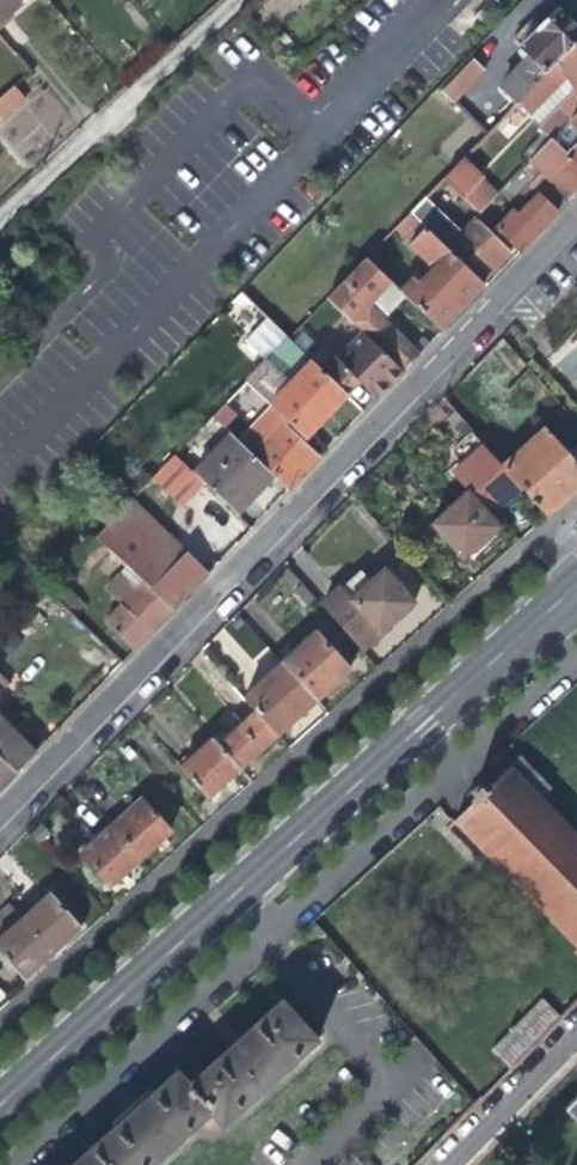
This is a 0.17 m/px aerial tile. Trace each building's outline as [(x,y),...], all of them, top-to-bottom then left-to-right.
[(22,1),(21,0),(0,0),(0,21),(22,1)] [(517,103),(576,41),(576,28),(570,22),(556,8),(537,27),(528,20),(511,39),(521,48),(517,51),(519,57),(523,62),(500,86),(517,103)] [(569,121),(570,119),(576,113),(576,41),(517,103),(530,116),(547,98),(569,121)] [(482,70),(473,60),(441,93),(451,103),(482,70)] [(0,98),(0,115),(3,118),(26,99),(15,85),(0,98)] [(576,142),(576,126),(570,119),(569,121),(563,128),(576,142)] [(555,135),(550,141),(565,156),(571,151),(555,135)] [(571,151),(565,156),(550,141),(500,192),(510,202),(528,183),(539,194),(551,205),(562,194),(568,200),(576,191),(576,144),(571,151)] [(498,194),(463,160),(443,179),(459,195),(479,214),(498,194)] [(426,230),(459,195),(443,179),(410,214),(426,230)] [(503,210),(510,202),(500,192),(498,194),(479,214),(495,230),(508,216),(503,210)] [(508,216),(495,230),(518,252),(538,232),(557,212),(551,205),(539,194),(518,216),(512,211),(508,216)] [(482,284),(480,282),(431,235),(426,230),(410,214),(398,226),(412,241),(409,243),(429,263),(434,259),(438,264),(424,280),(417,274),(400,291),(439,329),(462,305),(482,284)] [(447,220),(431,235),(480,282),(496,266),(509,252),(475,219),(461,233),(447,220)] [(419,355),(376,314),(368,306),(390,282),(367,259),(328,298),(348,318),(364,334),(375,345),(402,372),(419,355)] [(391,282),(390,282),(368,306),(376,314),(387,302),(399,290),(391,282)] [(315,366),(338,389),(351,376),(359,384),(376,400),(390,385),(400,374),(402,372),(375,345),(364,334),(339,360),(329,351),(315,366)] [(304,356),(314,365),(315,366),(329,351),(319,341),(304,356)] [(330,415),(346,397),(338,389),(315,366),(314,365),(273,408),(306,440),(330,415)] [(359,384),(351,376),(338,389),(346,397),(359,384)] [(264,447),(254,458),(270,473),(288,491),(304,474),(318,460),(284,426),(277,433),(269,425),(256,439),(264,447)] [(244,428),(239,433),(245,438),(249,433),(244,428)] [(569,456),(546,431),(505,468),(525,489),(550,518),(571,500),(576,494),(576,465),(569,456)] [(252,491),(270,473),(254,458),(231,434),(193,473),(204,484),(232,512),(252,491)] [(468,493),(502,530),(502,523),(500,511),(525,489),(505,468),(482,442),(449,472),(468,493)] [(569,456),(576,465),(576,449),(569,456)] [(181,507),(204,484),(193,473),(175,457),(153,479),(181,507)] [(487,543),(502,530),(468,493),(432,526),(466,563),(487,543)] [(132,501),(97,537),(107,547),(127,566),(133,573),(169,535),(132,501)] [(568,514),(573,521),(576,517),(576,507),(568,514)] [(169,535),(133,573),(143,582),(172,610),(191,591),(208,573),(169,535)] [(86,569),(107,547),(97,537),(76,559),(86,569)] [(127,566),(119,575),(135,590),(143,582),(133,573),(127,566)] [(323,607),(334,619),(364,653),(394,627),(418,605),(385,570),(373,581),(363,569),(323,607)] [(135,590),(119,575),(106,589),(121,605),(105,621),(134,650),(155,628),(172,610),(143,582),(135,590)] [(58,578),(47,589),(69,610),(80,599),(58,578)] [(318,633),(283,664),(318,703),(334,688),(352,672),(318,633)] [(244,698),(257,712),(280,737),(301,717),(318,703),(283,664),(244,698)] [(257,712),(220,747),(241,771),(263,752),(280,737),(257,712)] [(12,769),(15,772),(26,761),(35,752),(0,718),(0,757),(12,769)] [(227,785),(241,771),(220,747),(213,740),(182,769),(209,800),(227,785)] [(520,754),(486,786),(452,819),(576,949),(576,834),(539,795),(550,785),(520,754)] [(12,769),(0,757),(0,781),(12,769)] [(143,800),(113,827),(143,860),(158,847),(172,833),(143,800)] [(129,872),(143,860),(113,827),(83,855),(112,888),(129,872)] [(52,894),(23,920),(54,955),(69,941),(83,929),(52,894)] [(54,955),(23,920),(9,903),(0,912),(0,920),(10,932),(0,941),(0,951),(26,980),(43,965),(54,955)] [(559,1017),(541,1000),(490,1052),(507,1070),(559,1017)] [(315,1039),(280,1001),(236,1041),(191,1081),(214,1107),(226,1119),(315,1039)] [(181,1069),(135,1110),(91,1149),(106,1164),(149,1164),(214,1107),(191,1081),(181,1069)] [(561,1108),(576,1124),(576,1092),(561,1108)] [(91,1149),(73,1164),(106,1164),(91,1149)]
